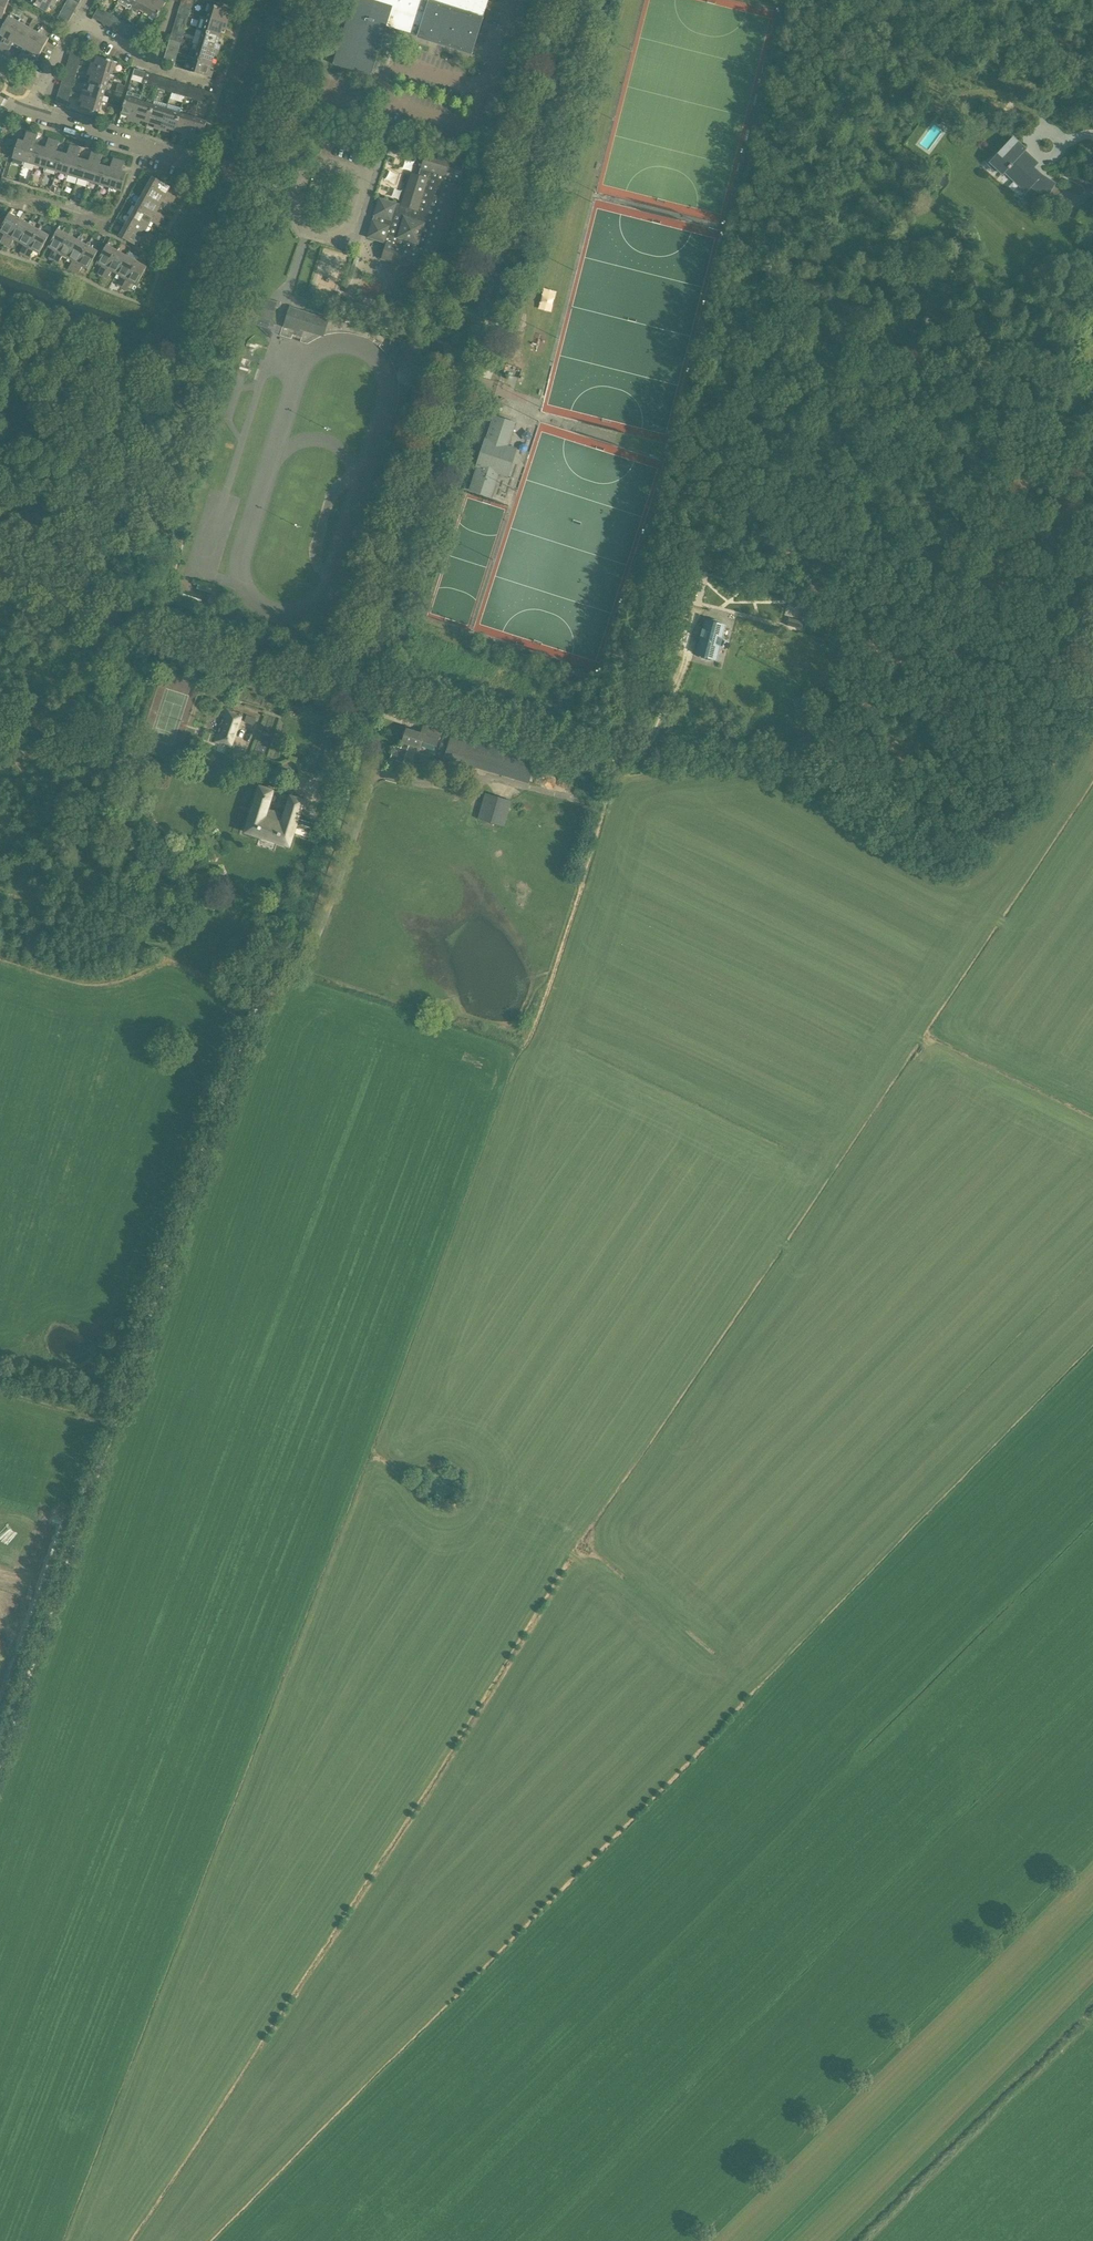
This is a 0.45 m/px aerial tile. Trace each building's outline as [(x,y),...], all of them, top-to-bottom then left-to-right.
[(10,0),(0,0),(0,18),(3,19),(10,0)] [(55,0),(34,0),(32,4),(48,13),(55,0)] [(137,0),(119,0),(117,3),(129,10),(132,5),(134,6),(137,0)] [(153,0),(137,0),(134,6),(146,12),(153,0)] [(167,3),(161,0),(153,0),(146,12),(158,19),(167,3)] [(333,64),(371,76),(372,72),(379,74),(382,62),(376,60),(387,23),(418,33),(417,36),(472,53),(488,0),(353,0),(333,64)] [(226,23),(229,10),(212,5),(208,18),(226,23)] [(185,15),(187,8),(181,6),(179,13),(185,15)] [(113,22),(116,16),(109,13),(106,19),(113,22)] [(69,25),(72,20),(61,14),(59,19),(69,25)] [(15,20),(9,17),(0,34),(0,35),(4,38),(5,38),(15,20)] [(222,37),(226,23),(208,18),(204,32),(222,37)] [(110,27),(113,22),(106,19),(103,24),(110,27)] [(21,23),(15,20),(5,38),(4,38),(0,45),(0,50),(5,52),(21,23)] [(17,44),(27,26),(21,23),(5,52),(8,54),(14,43),(17,44)] [(22,47),(32,29),(27,26),(17,44),(22,47)] [(137,35),(140,30),(134,27),(131,32),(137,35)] [(21,62),(38,33),(32,29),(22,47),(24,48),(18,60),(21,62)] [(134,41),(137,35),(131,32),(128,37),(134,41)] [(218,50),(222,37),(204,32),(200,45),(218,50)] [(27,65),(34,54),(33,54),(43,36),(38,33),(21,62),(27,65)] [(177,42),(179,35),(173,33),(170,41),(177,42)] [(39,57),(49,39),(43,36),(33,54),(34,54),(39,57)] [(214,64),(218,50),(200,45),(196,58),(214,64)] [(83,58),(85,53),(73,49),(72,54),(83,58)] [(111,76),(116,62),(98,57),(94,71),(111,76)] [(210,78),(214,64),(196,58),(192,72),(210,78)] [(175,67),(177,62),(165,59),(164,64),(175,67)] [(107,90),(111,76),(94,71),(90,84),(107,90)] [(70,82),(72,74),(66,72),(64,80),(70,82)] [(149,86),(151,80),(144,78),(142,84),(149,86)] [(103,102),(107,90),(90,84),(86,97),(103,102)] [(119,85),(117,91),(123,93),(125,87),(119,85)] [(205,96),(206,90),(199,88),(198,94),(205,96)] [(136,119),(141,102),(139,101),(141,95),(129,91),(127,98),(122,115),(136,119)] [(99,116),(103,102),(86,97),(82,111),(99,116)] [(68,107),(70,102),(58,99),(57,103),(68,107)] [(150,124),(155,106),(141,102),(136,119),(150,124)] [(939,112),(941,107),(928,103),(926,108),(939,112)] [(163,128),(168,110),(155,106),(150,124),(163,128)] [(176,132),(181,114),(168,110),(163,128),(176,132)] [(189,136),(195,118),(181,114),(176,132),(189,136)] [(203,140),(208,122),(195,118),(189,136),(203,140)] [(25,162),(33,133),(28,132),(25,141),(19,139),(14,158),(25,162)] [(36,165),(41,146),(36,144),(39,135),(33,133),(25,162),(36,165)] [(46,168),(55,140),(50,138),(47,148),(41,146),(36,165),(46,168)] [(1028,162),(1021,155),(1026,150),(1014,138),(992,162),(1024,193),(1030,187),(1046,197),(1054,183),(1043,176),(1034,168),(1036,166),(1030,160),(1028,162)] [(57,172),(63,152),(58,151),(61,141),(55,140),(46,168),(57,172)] [(399,151),(401,143),(393,140),(391,148),(399,151)] [(68,175),(77,146),(71,144),(68,154),(63,152),(57,172),(68,175)] [(79,178),(85,159),(80,157),(83,148),(77,146),(68,175),(79,178)] [(90,181),(98,152),(93,151),(90,161),(85,159),(79,178),(90,181)] [(100,185),(106,166),(101,164),(104,154),(98,152),(90,181),(100,185)] [(459,186),(466,164),(426,152),(419,175),(411,173),(401,205),(379,198),(368,237),(386,243),(382,259),(415,269),(419,253),(438,259),(461,186),(459,186)] [(111,188),(120,159),(114,157),(111,167),(106,166),(100,185),(111,188)] [(122,191),(128,172),(123,171),(126,161),(120,159),(111,188),(122,191)] [(174,201),(177,196),(169,192),(172,186),(154,176),(148,187),(174,201)] [(171,206),(174,201),(148,187),(142,196),(161,207),(163,202),(171,206)] [(163,221),(165,216),(157,212),(161,207),(142,196),(137,206),(163,221)] [(160,226),(163,221),(137,206),(131,216),(149,226),(152,221),(160,226)] [(6,245),(20,219),(10,213),(0,231),(6,234),(1,242),(6,245)] [(152,240),(154,236),(146,231),(149,226),(131,216),(126,226),(152,240)] [(20,242),(30,224),(20,219),(6,245),(10,248),(15,239),(20,242)] [(25,255),(40,230),(30,224),(20,242),(25,245),(20,253),(25,255)] [(149,246),(152,240),(126,226),(120,236),(138,246),(141,241),(149,246)] [(55,260),(69,235),(59,229),(49,247),(54,250),(50,258),(55,260)] [(40,253),(50,236),(40,230),(25,255),(30,258),(35,250),(40,253)] [(69,258),(79,240),(69,235),(55,260),(59,263),(64,255),(69,258)] [(70,269),(74,271),(88,246),(79,240),(69,258),(74,261),(70,269)] [(103,276),(118,250),(108,245),(98,263),(103,266),(99,274),(103,276)] [(74,271),(79,274),(84,266),(89,269),(99,252),(88,246),(74,271)] [(117,273),(127,256),(118,250),(103,276),(108,279),(113,271),(117,273)] [(139,257),(130,252),(127,256),(117,273),(123,276),(118,284),(123,287),(137,261),(139,257)] [(138,285),(148,267),(137,261),(123,287),(128,290),(133,282),(138,285)] [(271,322),(277,303),(253,295),(245,321),(262,326),(264,320),(271,322)] [(326,319),(291,307),(285,326),(293,329),(296,320),(323,328),(326,319)] [(240,334),(237,345),(243,347),(246,336),(240,334)] [(506,477),(515,448),(508,446),(515,424),(494,417),(471,489),(492,496),(499,475),(506,477)] [(665,597),(671,564),(664,562),(658,595),(665,597)] [(700,579),(702,571),(679,565),(677,572),(686,574),(685,575),(700,579)] [(694,601),(696,594),(681,590),(679,598),(694,601)] [(808,607),(810,599),(795,595),(793,603),(808,607)] [(802,629),(804,622),(789,618),(787,626),(802,629)] [(715,659),(719,642),(718,641),(722,625),(706,621),(698,655),(715,659)] [(268,687),(266,693),(274,695),(276,689),(268,687)] [(242,714),(227,708),(215,742),(230,747),(242,714)] [(390,758),(402,762),(408,744),(421,748),(423,741),(437,746),(441,732),(424,726),(424,727),(422,733),(407,728),(401,748),(394,745),(390,758)] [(529,783),(536,759),(452,734),(444,758),(529,783)] [(245,778),(256,782),(258,775),(248,772),(245,778)] [(285,814),(268,809),(274,790),(260,786),(245,832),(290,846),(296,827),(313,832),(316,824),(299,819),(304,800),(291,796),(285,814)] [(504,826),(512,801),(486,793),(479,819),(504,826)]
